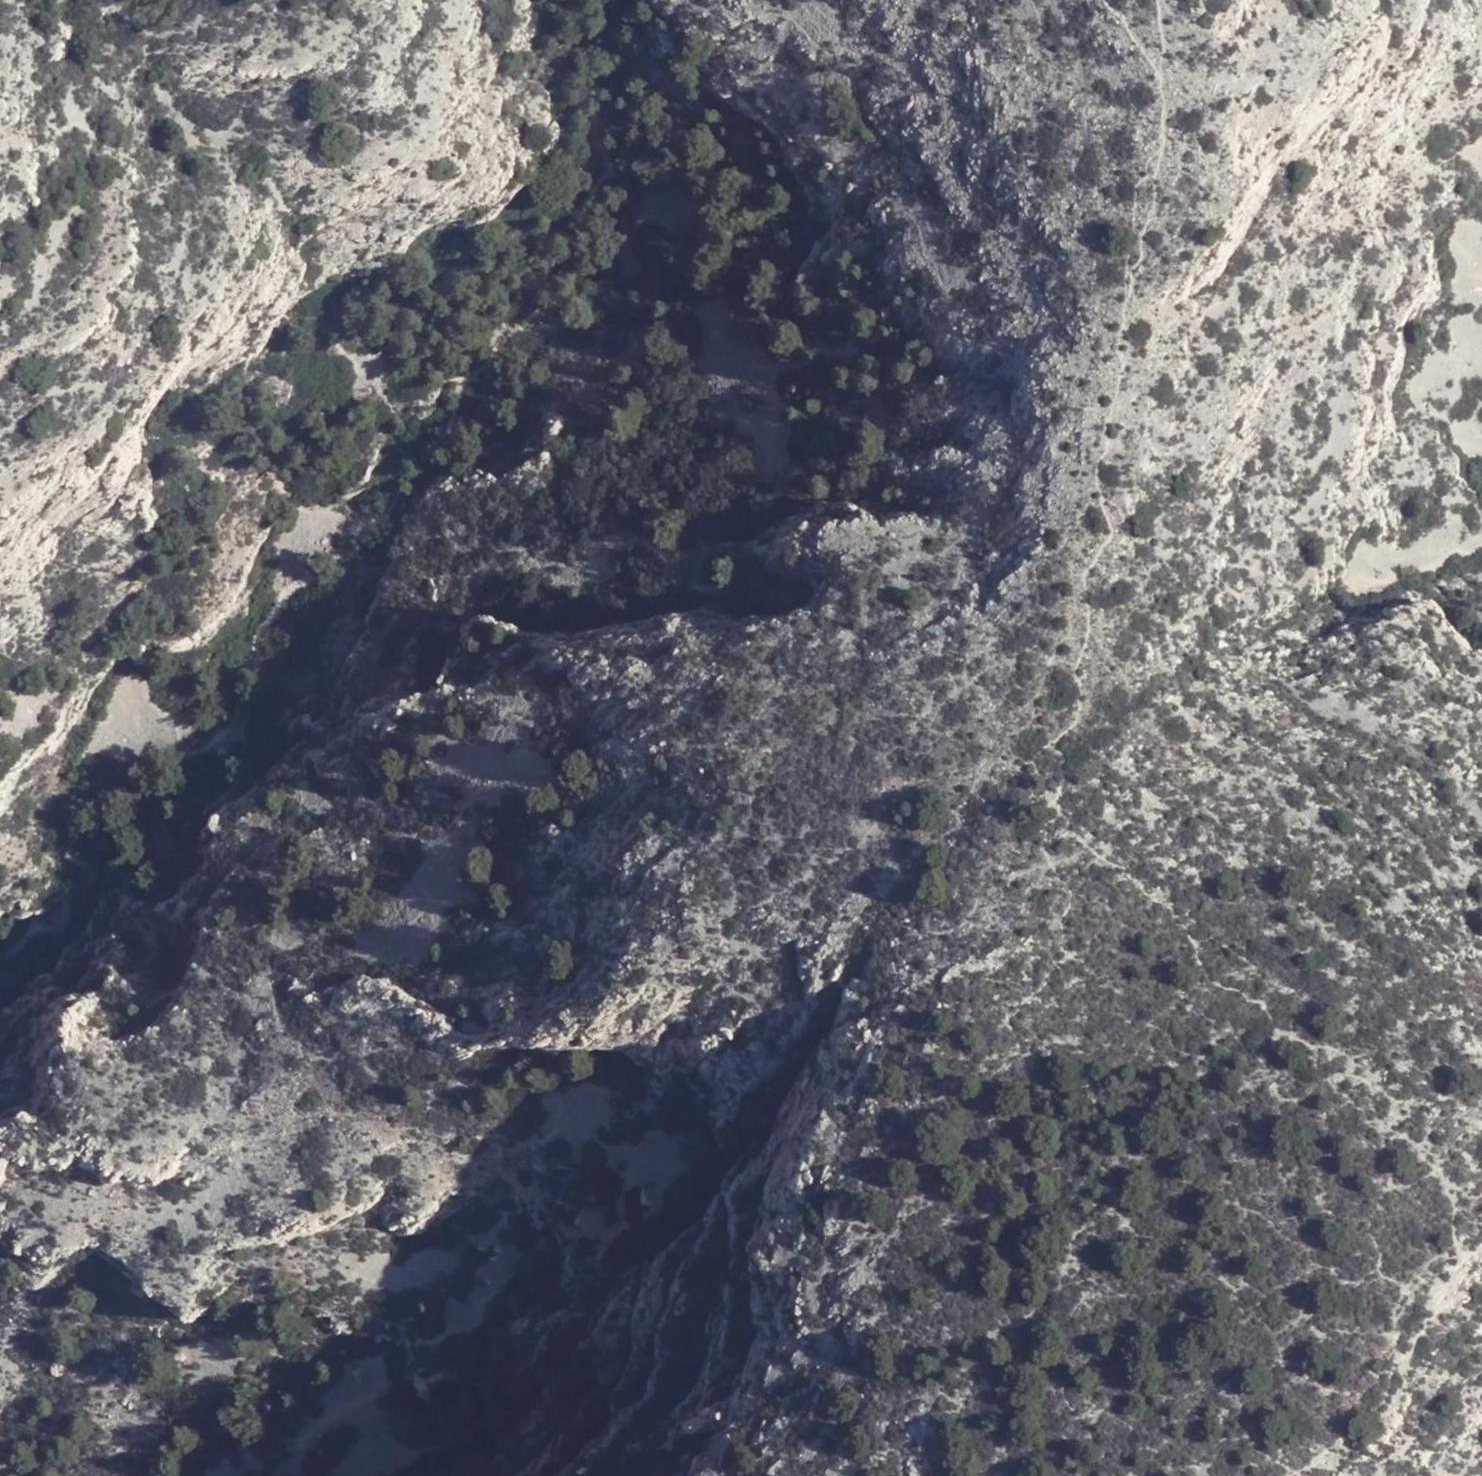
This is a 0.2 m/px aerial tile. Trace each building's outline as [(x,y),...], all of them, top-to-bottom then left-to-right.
[(1387,1368),(1378,1361),(1370,1371),(1379,1379),(1387,1368)]
